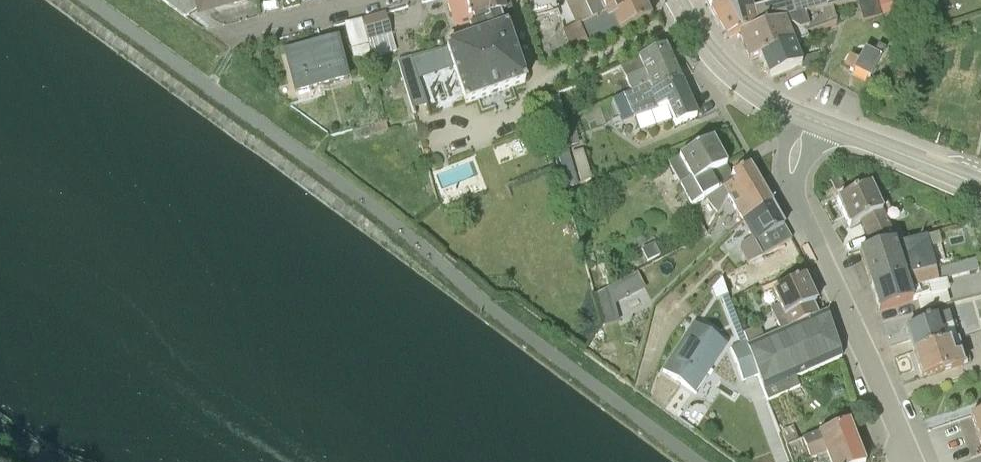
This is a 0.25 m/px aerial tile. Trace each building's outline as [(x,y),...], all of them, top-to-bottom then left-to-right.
[(247,8),(245,0),(166,0),(157,4),(183,23),(194,16),(196,22),(247,8)] [(444,0),(455,35),(448,37),(452,48),(470,42),(467,32),(487,25),(486,21),(497,18),(510,14),(507,0),(500,2),(499,0),(445,0),(444,0)] [(601,0),(573,0),(565,4),(576,27),(561,34),(571,55),(617,35),(601,0)] [(649,20),(640,0),(601,0),(617,35),(649,20)] [(649,20),(654,18),(646,0),(640,0),(649,20)] [(709,12),(752,0),(704,0),(709,12)] [(738,35),(830,9),(843,6),(841,0),(752,0),(709,12),(725,40),(738,35)] [(876,0),(862,0),(857,2),(862,22),(880,17),(876,0)] [(880,17),(902,10),(899,0),(876,0),(880,17)] [(738,35),(749,62),(759,58),(792,45),(806,40),(803,31),(807,30),(808,34),(819,31),(819,30),(834,26),(830,9),(738,35)] [(384,18),(360,25),(368,58),(369,62),(395,55),(384,18)] [(451,76),(463,109),(525,87),(505,29),(501,30),(497,18),(486,21),(487,25),(467,32),(470,42),(452,48),(443,51),(451,76)] [(360,25),(344,29),(352,63),(368,58),(360,25)] [(285,64),(294,98),(346,84),(336,45),(319,49),(321,56),(285,64)] [(792,45),(759,58),(767,79),(800,66),(798,60),(792,45)] [(853,71),(869,79),(884,49),(877,45),(872,53),(864,49),(857,61),(849,56),(843,68),(852,73),(853,71)] [(285,64),(321,56),(319,49),(318,47),(281,56),(283,65),(285,64)] [(680,82),(664,48),(619,69),(630,94),(648,86),(651,94),(680,82)] [(419,85),(451,76),(443,51),(397,66),(411,113),(426,109),(419,85)] [(817,55),(798,60),(800,66),(802,69),(818,65),(817,55)] [(651,94),(648,86),(630,94),(612,101),(622,125),(665,107),(673,128),(695,119),(695,118),(696,118),(680,82),(651,94)] [(384,125),(351,134),(354,144),(387,135),(384,125)] [(549,133),(546,134),(551,152),(575,144),(570,127),(557,131),(549,133)] [(711,141),(667,165),(690,206),(704,199),(721,190),(734,183),(730,177),(711,141)] [(582,150),(572,154),(578,171),(576,171),(580,182),(591,179),(582,150)] [(567,151),(556,154),(566,189),(577,186),(567,151)] [(748,167),(730,177),(734,183),(721,190),(726,198),(740,222),(770,205),(748,167)] [(870,186),(836,202),(848,228),(860,222),(871,248),(895,243),(886,222),(877,203),(870,187),(870,186)] [(717,215),(726,198),(721,190),(704,199),(717,215)] [(577,191),(563,196),(567,207),(580,203),(577,191)] [(885,200),(877,203),(886,222),(893,218),(885,200)] [(790,240),(770,205),(740,222),(750,239),(739,245),(739,250),(746,265),(790,240)] [(701,225),(687,232),(688,234),(681,238),(685,247),(707,236),(701,225)] [(871,248),(859,252),(870,287),(933,269),(950,264),(948,259),(944,260),(937,233),(896,244),(895,243),(871,248)] [(790,240),(746,265),(753,281),(799,258),(790,240)] [(937,282),(946,279),(977,270),(974,259),(950,265),(950,264),(933,269),(937,282)] [(933,269),(870,287),(878,311),(915,299),(918,310),(950,302),(947,290),(948,290),(946,279),(937,282),(933,269)] [(732,272),(721,279),(727,295),(751,283),(744,270),(734,276),(732,272)] [(756,376),(746,347),(741,334),(727,295),(721,279),(711,290),(715,300),(721,298),(738,345),(730,348),(742,381),(756,376)] [(804,279),(771,294),(777,307),(769,310),(779,332),(817,315),(812,304),(815,303),(804,279)] [(777,307),(771,294),(763,298),(769,310),(777,307)] [(603,295),(593,298),(602,330),(612,327),(603,295)] [(958,304),(966,328),(980,323),(980,318),(974,298),(958,304)] [(763,340),(746,347),(756,376),(767,402),(799,388),(794,378),(841,358),(841,357),(826,312),(826,313),(825,312),(817,315),(779,332),(763,340)] [(905,330),(913,353),(956,340),(952,329),(956,328),(955,324),(951,325),(948,313),(922,321),(923,324),(905,330)] [(662,372),(695,393),(706,376),(709,378),(712,373),(709,371),(726,345),(692,324),(662,372)] [(746,347),(763,340),(758,328),(741,334),(746,347)] [(913,353),(921,378),(966,363),(958,339),(956,340),(913,353)] [(980,449),(980,412),(970,416),(980,449)] [(848,422),(797,442),(785,446),(791,461),(806,461),(815,459),(817,461),(863,461),(848,422)] [(779,431),(785,446),(797,442),(792,427),(779,431)]
